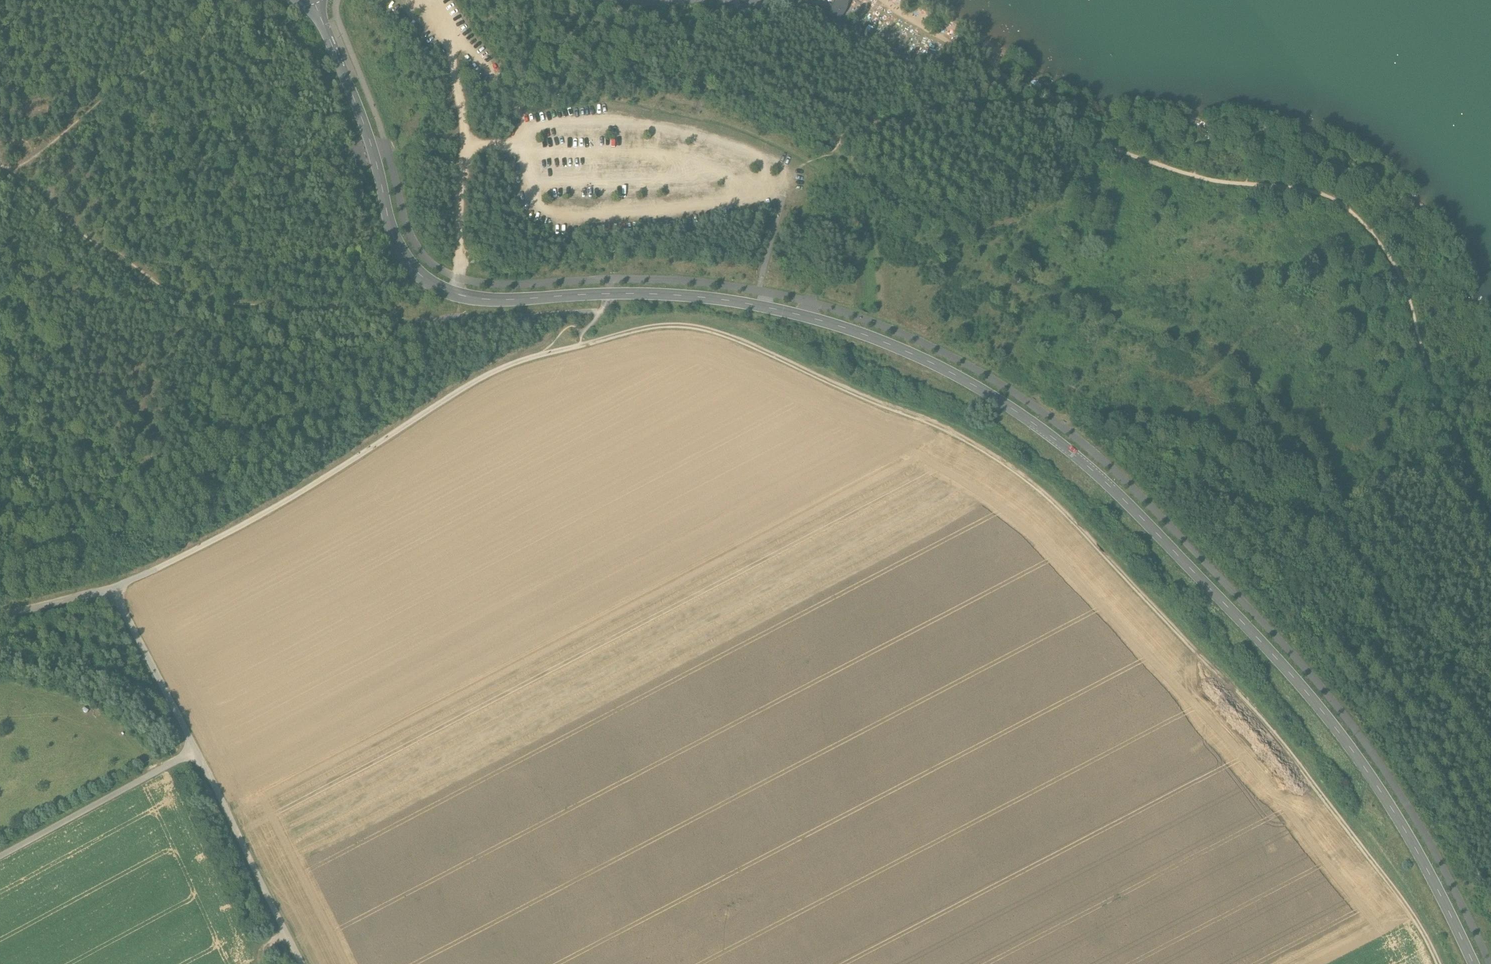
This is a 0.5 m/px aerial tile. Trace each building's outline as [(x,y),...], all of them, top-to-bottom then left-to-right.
[(846,0),(840,0),(835,8),(845,14),(852,3),(846,0)]
